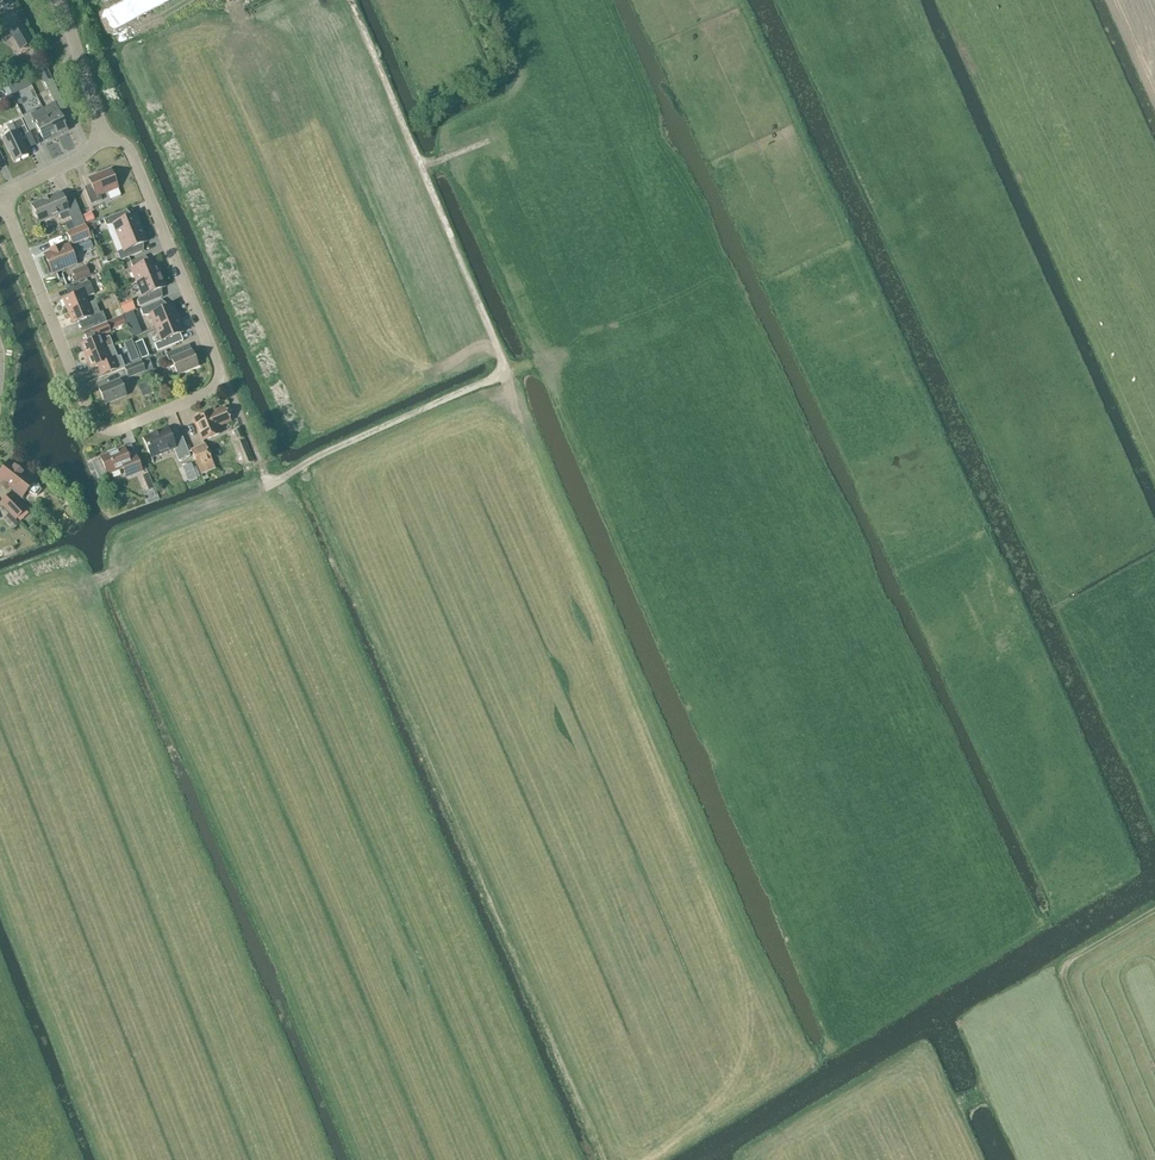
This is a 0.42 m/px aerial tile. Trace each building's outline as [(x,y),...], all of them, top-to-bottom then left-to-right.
[(22,23),(14,28),(25,47),(33,43),(22,23)] [(46,67),(38,71),(44,82),(51,78),(47,70),(46,67)] [(51,78),(44,82),(53,101),(61,98),(52,79),(51,78)] [(16,82),(7,86),(8,88),(12,95),(20,91),(16,83),(16,82)] [(46,116),(56,136),(68,131),(58,110),(58,111),(54,103),(48,106),(52,113),(46,116)] [(46,116),(40,119),(35,109),(22,116),(30,132),(37,128),(44,142),(56,136),(46,116)] [(19,137),(28,133),(21,119),(12,123),(16,132),(2,138),(14,162),(28,155),(19,137)] [(91,185),(84,188),(91,204),(102,200),(100,194),(117,187),(110,170),(89,179),(91,185)] [(77,206),(68,210),(61,193),(32,205),(39,223),(59,214),(61,221),(70,217),(71,220),(75,228),(85,224),(77,206)] [(125,211),(104,219),(106,225),(113,224),(119,237),(142,228),(136,215),(128,218),(125,211)] [(86,221),(94,220),(93,212),(84,213),(86,221)] [(71,220),(65,223),(68,231),(75,228),(71,220)] [(72,244),(90,237),(85,226),(68,233),(72,244)] [(147,241),(142,228),(119,237),(124,250),(118,252),(121,260),(142,252),(139,245),(147,241)] [(48,249),(50,253),(45,255),(52,273),(73,265),(66,247),(62,248),(61,244),(48,249)] [(160,273),(154,260),(146,263),(143,256),(130,262),(133,269),(131,269),(137,283),(160,273)] [(115,260),(103,266),(104,270),(117,264),(115,260)] [(72,279),(86,274),(82,264),(69,270),(72,279)] [(137,283),(142,296),(137,301),(139,307),(161,299),(157,290),(165,287),(160,273),(137,283)] [(95,294),(89,281),(76,286),(79,293),(63,299),(67,312),(88,303),(85,298),(95,294)] [(178,318),(173,305),(165,308),(161,300),(140,309),(143,315),(150,315),(155,328),(178,318)] [(67,312),(73,324),(89,317),(91,324),(105,319),(102,312),(93,316),(88,303),(67,312)] [(132,312),(124,315),(127,323),(135,319),(132,312)] [(184,332),(178,318),(155,328),(161,341),(154,344),(157,351),(179,343),(176,335),(184,332)] [(112,319),(106,322),(110,330),(116,327),(112,319)] [(93,329),(96,336),(109,330),(107,323),(93,329)] [(85,342),(81,344),(86,356),(106,348),(101,336),(97,338),(94,331),(83,335),(85,342)] [(97,366),(100,373),(123,363),(120,356),(118,357),(113,345),(106,348),(86,356),(91,369),(97,366)] [(197,366),(192,351),(185,354),(182,347),(166,354),(169,361),(171,360),(177,374),(197,366)] [(129,377),(145,371),(141,362),(125,368),(129,377)] [(119,380),(99,388),(105,404),(126,395),(119,380)] [(149,382),(138,386),(142,397),(153,392),(149,382)] [(203,414),(193,418),(202,441),(220,434),(217,426),(227,422),(222,409),(204,416),(203,414)] [(171,424),(175,438),(181,436),(176,422),(171,424)] [(173,441),(168,428),(143,438),(151,458),(173,448),(178,461),(190,456),(182,437),(173,441)] [(236,443),(245,465),(252,462),(242,440),(236,443)] [(214,469),(205,445),(191,450),(201,474),(214,469)] [(126,477),(142,471),(136,456),(128,459),(124,448),(115,451),(115,450),(108,453),(108,454),(100,457),(107,474),(122,468),(126,477)] [(22,496),(28,490),(32,493),(37,495),(41,490),(38,486),(34,482),(8,462),(0,472),(0,478),(22,496)] [(191,463),(183,467),(186,475),(194,472),(191,463)] [(141,478),(146,491),(153,488),(148,475),(141,478)] [(16,518),(25,510),(10,494),(1,502),(16,518)] [(3,520),(13,530),(19,524),(9,514),(3,520)]
